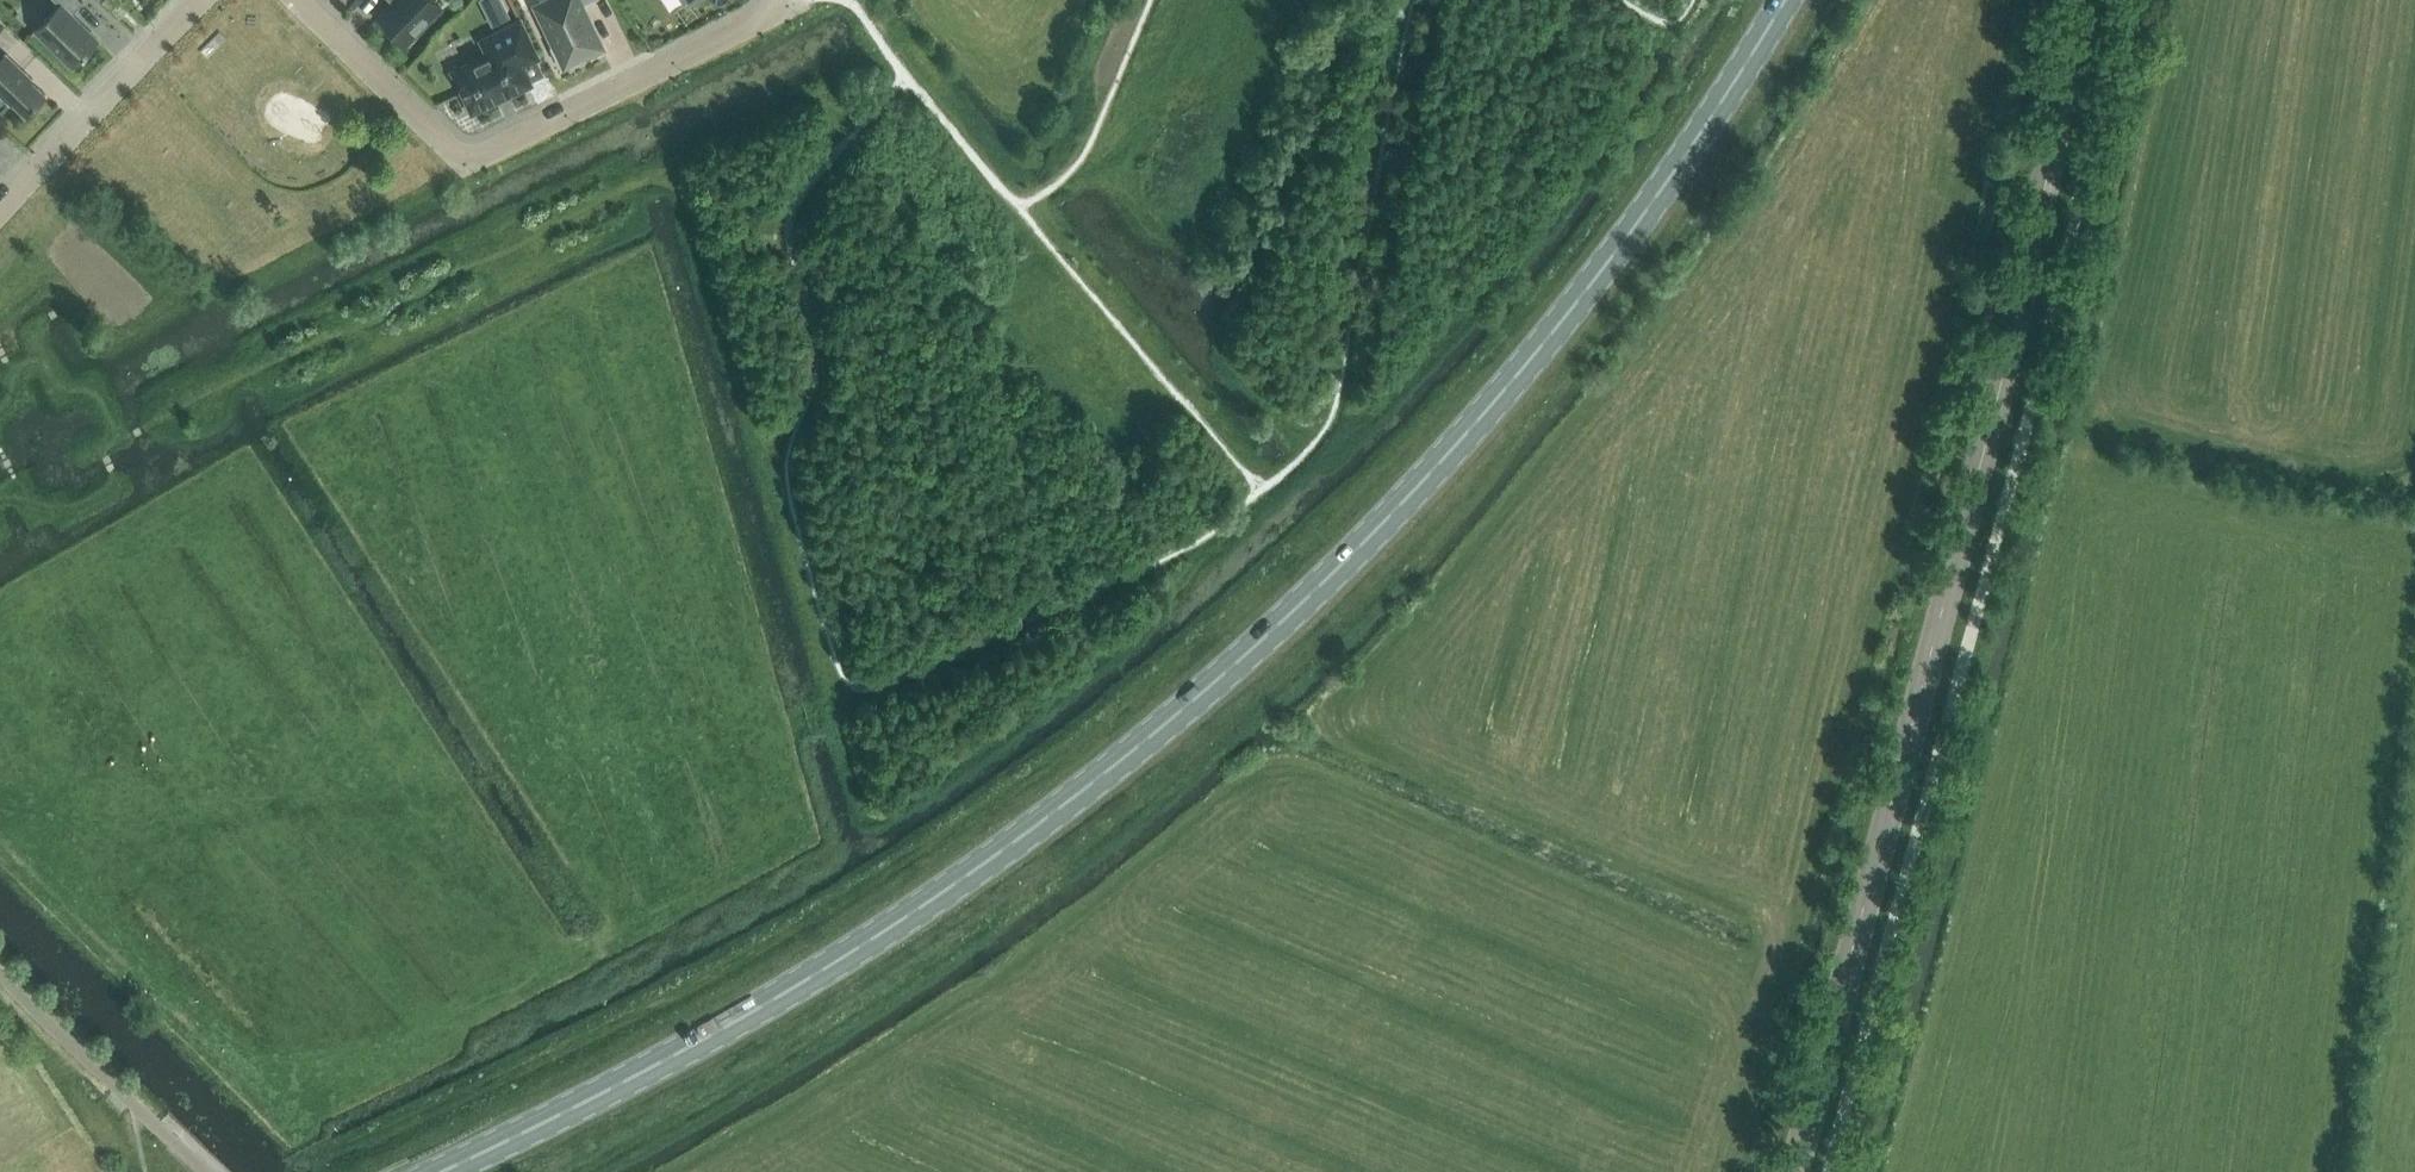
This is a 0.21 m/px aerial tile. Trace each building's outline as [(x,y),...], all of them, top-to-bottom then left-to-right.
[(82,0),(56,0),(59,3),(35,28),(73,65),(98,39),(72,13),(83,1),(82,0)] [(379,15),(406,41),(407,40),(405,39),(416,28),(417,30),(428,19),(427,17),(438,6),(440,7),(441,6),(435,0),(391,0),(393,2),(379,15)] [(512,20),(502,0),(483,0),(479,2),(492,29),(512,20)] [(589,0),(547,0),(536,5),(555,44),(551,46),(559,62),(563,60),(565,64),(568,62),(570,66),(587,58),(585,54),(601,46),(581,4),(589,0)] [(671,10),(684,0),(664,0),(671,10)] [(489,55),(456,72),(467,94),(465,97),(472,111),(487,104),(485,101),(492,98),(495,102),(511,96),(508,91),(527,82),(519,65),(536,57),(519,23),(482,40),(489,55)] [(0,59),(0,93),(10,102),(12,101),(26,114),(46,93),(32,80),(33,78),(6,52),(0,59)]
